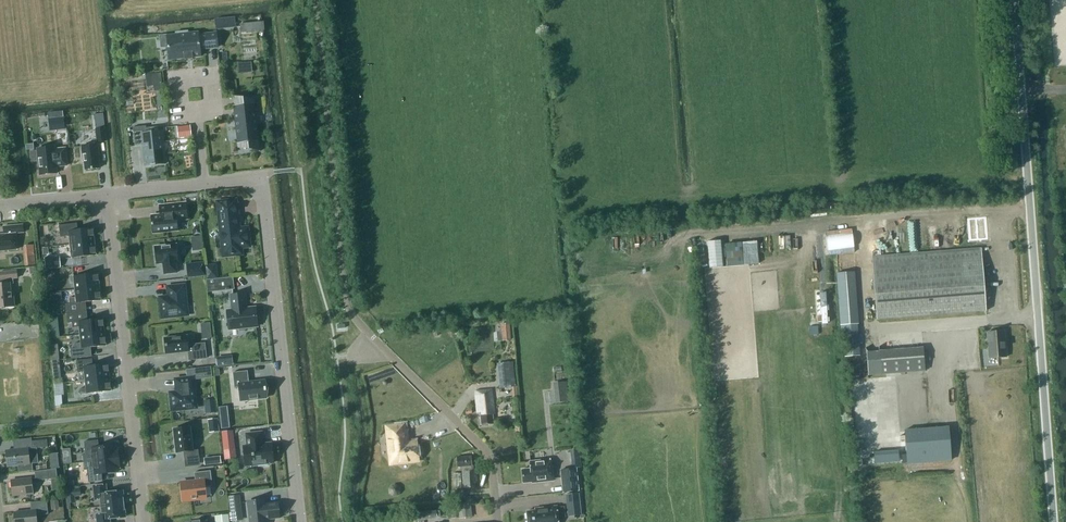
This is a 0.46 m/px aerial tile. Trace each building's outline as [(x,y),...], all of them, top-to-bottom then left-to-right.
[(237,19),(238,27),(251,26),(252,35),(260,34),(259,17),(237,19)] [(176,35),(167,36),(169,59),(184,57),(185,59),(192,59),(192,56),(201,56),(200,49),(218,47),(216,33),(198,35),(198,33),(188,34),(188,31),(176,32),(176,35)] [(246,63),(237,64),(238,74),(247,73),(246,63)] [(238,143),(258,141),(259,151),(260,151),(254,99),(253,99),(254,104),(234,106),(233,96),(232,96),(238,148),(238,143)] [(103,113),(94,114),(95,129),(104,128),(103,113)] [(54,129),(64,128),(63,117),(53,118),(54,129)] [(146,125),(132,127),(133,132),(135,146),(142,145),(145,166),(165,164),(161,131),(161,125),(146,127),(146,125)] [(104,128),(95,129),(97,142),(106,141),(104,128)] [(97,144),(81,146),(83,162),(84,162),(85,170),(99,168),(98,160),(99,160),(97,144)] [(37,151),(31,151),(32,161),(38,160),(40,175),(57,173),(56,167),(67,165),(65,148),(54,149),(54,147),(37,149),(37,151)] [(235,200),(217,202),(223,256),(242,254),(241,247),(249,246),(246,228),(239,229),(235,200)] [(159,206),(160,216),(151,217),(153,232),(178,229),(177,219),(187,218),(185,203),(159,206)] [(985,217),(968,218),(969,240),(980,239),(987,239),(985,217)] [(94,242),(93,228),(75,230),(74,223),(59,225),(60,237),(69,236),(70,245),(94,242)] [(17,249),(16,233),(24,232),(23,225),(4,226),(5,234),(0,234),(0,251),(17,249)] [(195,226),(192,230),(192,235),(201,234),(200,225),(195,226)] [(200,236),(191,237),(191,244),(201,243),(200,236)] [(96,255),(94,242),(70,245),(71,258),(96,255)] [(164,274),(177,272),(176,262),(178,261),(176,244),(155,247),(156,264),(163,263),(164,274)] [(980,248),(870,257),(875,319),(985,311),(980,248)] [(25,251),(26,265),(36,264),(35,251),(25,251)] [(60,268),(59,257),(44,258),(45,269),(60,268)] [(203,263),(186,265),(187,278),(204,276),(203,263)] [(54,270),(45,271),(46,280),(55,279),(54,270)] [(13,293),(11,293),(10,284),(9,284),(9,280),(17,279),(17,271),(0,273),(0,280),(0,281),(1,281),(1,285),(0,285),(0,309),(14,307),(13,293)] [(217,271),(206,272),(207,280),(218,279),(217,271)] [(75,290),(99,287),(98,274),(73,276),(75,290)] [(218,279),(207,280),(208,292),(234,289),(233,277),(218,279)] [(169,297),(160,297),(162,318),(187,315),(184,285),(168,287),(169,297)] [(99,287),(75,290),(76,297),(69,298),(70,304),(101,300),(99,287)] [(830,323),(828,292),(820,292),(821,323),(830,323)] [(227,310),(229,330),(257,326),(255,307),(245,308),(244,304),(246,304),(244,294),(230,295),(232,310),(227,310)] [(84,311),(66,313),(67,323),(72,323),(73,328),(79,327),(80,335),(104,333),(103,319),(85,321),(84,311)] [(844,357),(859,356),(857,330),(842,331),(844,357)] [(510,331),(500,332),(501,341),(511,340),(510,331)] [(986,333),(988,358),(1006,357),(1004,331),(986,333)] [(104,333),(80,335),(81,348),(106,345),(104,333)] [(187,345),(186,335),(164,338),(166,354),(188,352),(189,360),(206,358),(205,343),(187,345)] [(881,375),(879,352),(866,353),(868,376),(881,375)] [(232,355),(216,357),(217,367),(233,365),(232,355)] [(84,372),(85,380),(109,378),(108,364),(92,366),(91,359),(75,361),(76,373),(84,372)] [(59,360),(52,361),(53,370),(60,369),(59,360)] [(499,364),(502,389),(514,387),(510,363),(499,364)] [(859,375),(858,363),(846,364),(847,376),(859,375)] [(209,376),(208,367),(194,369),(195,377),(209,376)] [(265,387),(264,380),(249,382),(247,371),(233,372),(234,388),(239,387),(240,401),(266,398),(265,391),(266,391),(266,387),(265,387)] [(176,386),(169,387),(172,411),(196,408),(193,377),(175,379),(176,386)] [(109,378),(85,380),(86,388),(79,389),(80,394),(111,391),(109,378)] [(495,413),(492,390),(476,392),(479,412),(481,412),(482,425),(494,423),(493,414),(495,413)] [(62,406),(61,397),(54,398),(55,407),(62,406)] [(227,415),(219,416),(221,428),(229,427),(227,415)] [(217,419),(207,420),(208,428),(218,426),(217,419)] [(420,454),(419,448),(417,446),(415,447),(415,443),(404,444),(402,426),(387,428),(391,463),(417,460),(416,456),(418,456),(420,454)] [(183,452),(184,460),(199,459),(198,450),(192,450),(189,427),(174,429),(177,453),(183,452)] [(948,427),(904,430),(907,463),(951,460),(948,427)] [(243,446),(245,466),(258,464),(258,467),(268,465),(268,463),(273,463),(271,443),(263,444),(261,432),(246,434),(247,446),(243,446)] [(234,446),(233,438),(222,439),(223,447),(234,446)] [(18,473),(23,472),(33,471),(32,464),(36,463),(37,462),(37,455),(36,454),(35,448),(47,447),(47,439),(32,441),(32,448),(28,449),(6,451),(7,466),(18,465),(18,473)] [(93,461),(118,459),(117,449),(115,449),(115,446),(99,448),(98,440),(84,441),(85,455),(92,454),(93,461)] [(572,449),(573,466),(582,466),(580,448),(572,449)] [(63,449),(64,464),(72,463),(70,449),(63,449)] [(220,456),(205,457),(205,465),(221,463),(220,456)] [(473,456),(459,457),(459,466),(463,466),(463,470),(464,470),(464,488),(473,488),(473,484),(478,483),(477,470),(472,470),(472,467),(474,467),(473,456)] [(118,459),(93,461),(94,468),(87,469),(88,483),(102,481),(102,473),(118,471),(118,468),(119,468),(118,459)] [(532,483),(553,481),(552,467),(551,467),(550,459),(530,462),(531,469),(522,470),(523,483),(532,482),(532,483)] [(576,468),(560,470),(562,492),(579,491),(576,468)] [(56,469),(51,469),(34,471),(35,478),(31,478),(11,481),(13,495),(33,493),(32,484),(40,483),(39,480),(51,479),(52,486),(58,486),(56,469)] [(182,501),(206,498),(205,487),(212,486),(210,471),(194,473),(195,481),(180,483),(182,501)] [(71,477),(64,478),(65,487),(72,486),(71,477)] [(389,494),(393,497),(397,496),(401,492),(400,488),(397,484),(392,485),(389,489),(389,494)] [(102,507),(123,504),(122,491),(107,493),(106,485),(93,486),(94,500),(101,499),(102,507)] [(79,497),(78,489),(65,490),(66,498),(79,497)] [(452,491),(453,502),(464,501),(464,497),(463,491),(452,491)] [(239,496),(228,497),(230,515),(241,514),(239,496)] [(280,519),(278,501),(265,503),(265,499),(246,501),(249,521),(267,521),(267,520),(280,519)] [(48,514),(46,501),(30,503),(31,510),(14,512),(15,521),(37,521),(36,515),(48,514)] [(471,502),(458,503),(459,518),(472,516),(471,502)] [(102,507),(102,514),(96,515),(97,521),(110,521),(110,519),(125,517),(123,504),(102,507)] [(580,505),(570,506),(571,516),(581,515),(580,505)] [(557,518),(565,517),(564,507),(556,508),(556,506),(535,509),(536,510),(526,512),(528,521),(558,521),(557,518)] [(416,513),(417,521),(437,519),(436,511),(416,513)]
